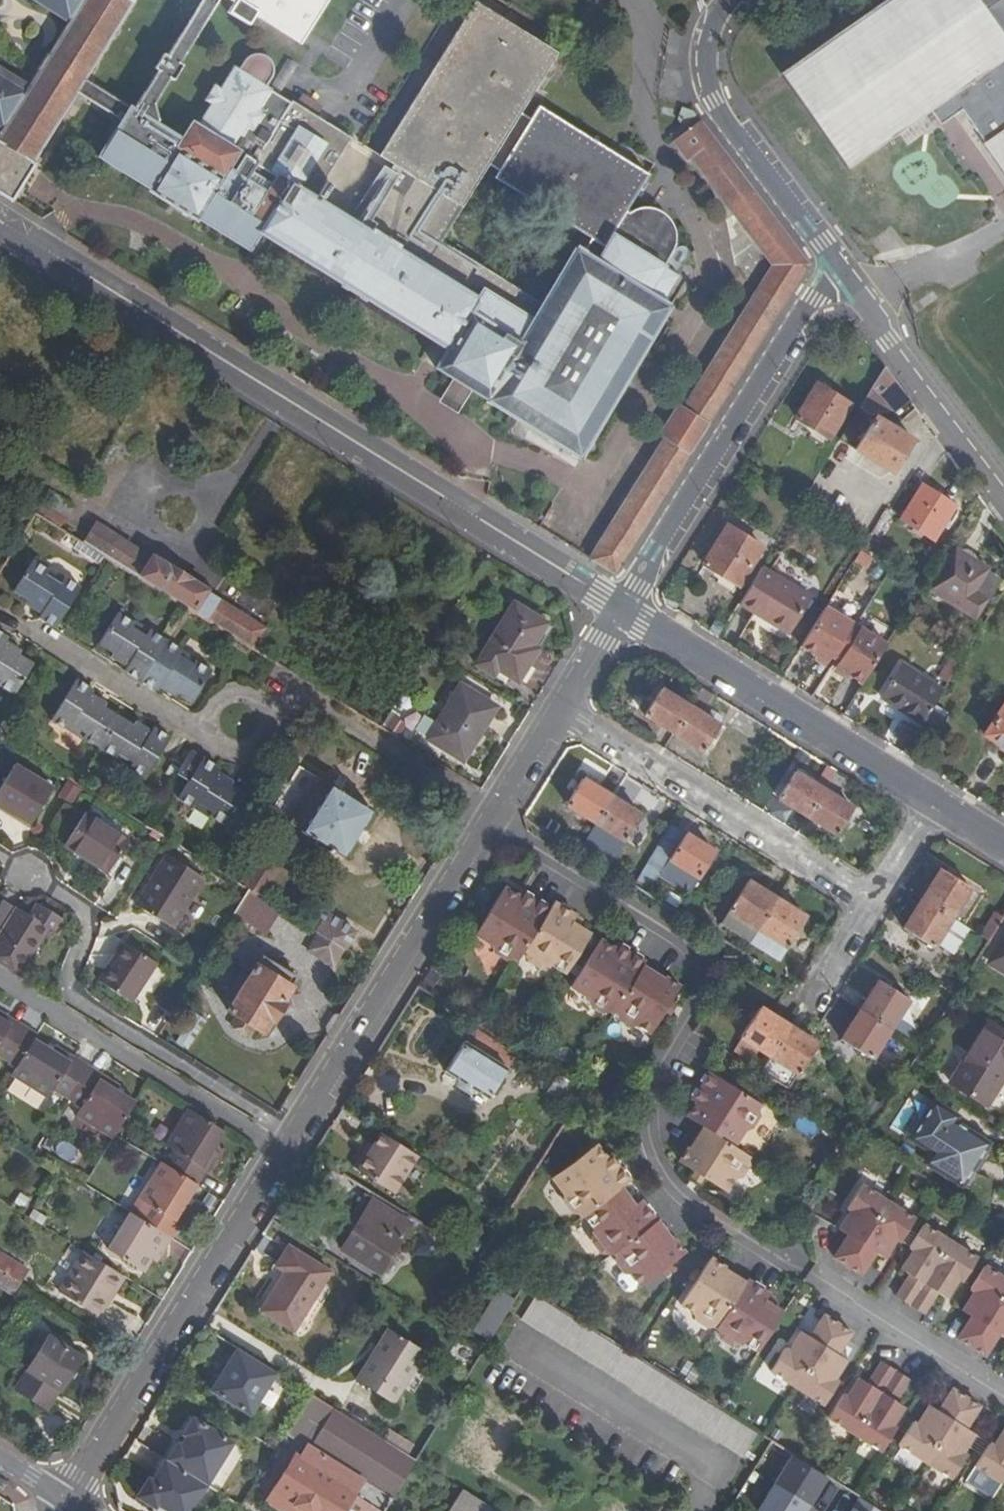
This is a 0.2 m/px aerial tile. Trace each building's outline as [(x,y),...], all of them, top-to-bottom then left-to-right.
[(456,379),(447,394),(461,403),(470,388),(487,399),(486,400),(579,458),(668,307),(660,303),(677,275),(655,262),(661,253),(667,256),(675,242),(676,236),(675,230),(674,227),(673,224),(669,218),(665,214),(656,209),(650,207),(641,207),(634,208),(624,213),(648,177),(537,107),(529,120),(520,114),(558,53),(475,2),(379,156),(394,164),(357,224),(314,197),(316,195),(323,199),(331,186),(324,181),(351,138),(316,116),(296,104),(292,101),(291,103),(270,90),(271,89),(266,86),(270,82),(273,76),(273,71),(273,67),(271,63),(267,58),(263,55),(258,54),(256,54),(249,55),(245,57),(240,62),(238,68),(233,65),(195,125),(190,122),(180,139),(155,123),(157,120),(154,104),(170,78),(174,80),(183,65),(180,63),(219,0),(201,0),(167,55),(164,53),(154,68),(158,70),(133,110),(85,79),(134,1),(133,0),(38,0),(70,20),(29,85),(0,67),(0,127),(2,128),(0,131),(0,193),(11,200),(34,164),(32,163),(76,93),(121,121),(115,130),(114,130),(98,156),(150,188),(149,191),(195,219),(197,217),(249,250),(259,232),(269,216),(457,333),(447,348),(436,367),(456,379)] [(235,0),(227,12),(248,25),(262,3),(299,26),(302,25),(304,24),(307,22),(310,16),(310,13),(309,10),(306,8),(311,0),(235,0)] [(781,73),(848,168),(931,110),(941,124),(962,110),(985,142),(983,144),(1003,173),(1003,0),(886,0),(781,73)] [(302,95),(296,104),(316,116),(321,107),(302,95)] [(668,134),(674,140),(700,120),(693,110),(681,106),(677,119),(682,124),(668,134)] [(665,437),(590,559),(614,574),(689,454),(709,423),(809,264),(740,172),(700,120),(674,140),(689,159),(691,157),(773,265),(683,409),(678,406),(660,434),(665,437)] [(259,232),(447,348),(457,333),(269,216),(259,232)] [(894,413),(909,400),(884,366),(859,408),(871,415),(892,410),(894,413)] [(829,438),(850,404),(818,384),(797,418),(829,438)] [(456,411),(461,403),(447,394),(441,402),(456,411)] [(907,422),(919,413),(916,408),(904,418),(907,422)] [(892,472),(912,439),(876,417),(856,450),(892,472)] [(934,540),(955,506),(922,485),(901,518),(934,540)] [(49,490),(42,501),(26,491),(18,502),(34,512),(60,528),(73,506),(49,490)] [(254,648),(266,628),(190,580),(190,579),(171,567),(171,568),(98,522),(85,543),(254,648)] [(762,547),(728,526),(703,564),(721,575),(737,585),(738,586),(762,547)] [(864,567),(870,556),(860,550),(854,560),(864,567)] [(974,617),(996,582),(983,574),(986,569),(975,562),(969,554),(959,552),(956,551),(931,590),(974,617)] [(49,569),(33,559),(13,591),(42,610),(38,618),(56,629),(81,587),(49,567),(49,569)] [(812,597),(762,567),(739,604),(789,635),(812,597)] [(721,575),(717,582),(733,592),(737,585),(721,575)] [(515,680),(536,644),(549,625),(511,601),(473,663),(490,674),(494,667),(515,680)] [(852,623),(825,607),(801,646),(828,663),(832,656),(836,658),(839,660),(835,667),(862,684),(886,644),(859,628),(856,625),(852,623)] [(212,671),(196,661),(198,659),(134,619),(133,621),(117,611),(97,644),(128,663),(123,670),(157,692),(162,685),(192,703),(212,671)] [(15,694),(34,663),(3,645),(8,637),(0,632),(0,685),(15,694)] [(542,648),(536,644),(515,680),(520,683),(542,648)] [(967,652),(959,647),(939,678),(948,683),(967,652)] [(935,704),(943,691),(901,665),(881,698),(923,724),(935,704)] [(89,697),(94,689),(76,678),(51,720),(82,740),(83,738),(114,758),(113,760),(145,779),(170,737),(154,726),(149,733),(89,697)] [(461,684),(427,738),(463,761),(497,707),(461,684)] [(677,697),(691,705),(698,692),(685,684),(677,697)] [(698,692),(691,705),(689,707),(674,733),(703,751),(719,725),(701,714),(713,693),(702,686),(698,692)] [(674,733),(689,707),(661,689),(645,714),(674,733)] [(917,762),(948,713),(935,704),(923,724),(904,754),(917,762)] [(985,734),(1003,747),(1003,704),(985,734)] [(399,735),(406,724),(394,716),(387,727),(399,735)] [(188,781),(177,799),(209,818),(210,816),(226,826),(245,794),(214,775),(219,768),(191,751),(176,774),(188,781)] [(30,825),(53,788),(14,763),(0,787),(0,806),(30,825)] [(824,790),(808,816),(837,834),(853,808),(835,798),(848,778),(836,770),(824,790)] [(808,816),(824,790),(795,772),(779,798),(808,816)] [(331,786),(330,787),(317,778),(289,822),(303,831),(344,857),(373,812),(331,786)] [(597,823),(612,797),(583,779),(566,804),(597,823)] [(612,797),(597,823),(583,846),(596,855),(606,840),(620,848),(625,840),(626,841),(642,815),(612,797)] [(64,845),(108,873),(128,839),(85,812),(64,845)] [(708,865),(717,851),(672,823),(638,877),(652,885),(662,869),(694,888),(708,865)] [(723,855),(717,851),(708,865),(714,869),(723,855)] [(205,879),(166,854),(134,904),(174,929),(205,879)] [(249,877),(243,886),(248,889),(260,897),(275,872),(258,861),(249,877)] [(223,874),(243,886),(249,877),(229,865),(223,874)] [(922,900),(951,918),(970,889),(940,870),(922,900)] [(750,941),(776,899),(747,881),(720,923),(750,941)] [(509,958),(516,958),(518,959),(523,950),(547,912),(548,910),(526,897),(519,907),(514,904),(518,897),(517,897),(504,888),(475,934),(496,946),(498,952),(509,958)] [(260,897),(248,889),(235,910),(265,929),(278,908),(260,897)] [(519,892),(517,897),(518,897),(514,904),(519,907),(526,897),(519,892)] [(776,899),(750,941),(749,943),(779,961),(806,918),(776,899)] [(951,918),(922,900),(904,928),(933,947),(951,918)] [(0,904),(13,913),(16,909),(2,901),(0,904)] [(0,904),(0,937),(30,956),(47,929),(55,934),(64,920),(37,903),(29,917),(16,909),(13,913),(0,904)] [(550,967),(552,964),(566,973),(589,936),(576,928),(570,924),(575,917),(552,903),(548,910),(547,912),(523,950),(550,967)] [(317,932),(345,948),(355,932),(326,914),(325,915),(317,910),(311,919),(316,921),(311,928),(317,932)] [(581,921),(575,917),(570,924),(576,928),(581,921)] [(346,950),(345,948),(317,932),(305,951),(333,970),(346,950)] [(990,962),(1003,970),(1003,939),(990,962)] [(157,963),(124,941),(97,980),(131,1003),(157,963)] [(614,951),(613,950),(599,942),(571,987),(591,999),(594,1005),(605,1012),(612,1011),(613,1012),(642,965),(643,963),(622,950),(615,961),(610,957),(614,951)] [(615,946),(613,950),(614,951),(610,957),(615,961),(622,950),(615,946)] [(289,970),(281,965),(280,967),(259,954),(246,976),(237,971),(222,996),(230,1001),(225,1010),(240,1019),(244,1021),(259,1030),(267,1036),(288,1001),(290,998),(294,992),(296,990),(295,989),(300,980),(288,972),(289,970)] [(284,961),(281,965),(289,970),(291,965),(284,961)] [(664,1012),(669,1003),(679,988),(642,965),(613,1012),(616,1013),(618,1019),(629,1026),(636,1026),(650,1035),(664,1012)] [(861,1009),(890,1028),(909,999),(879,980),(861,1009)] [(298,995),(294,992),(290,998),(288,1001),(293,1004),(298,995)] [(675,1007),(669,1003),(664,1012),(670,1016),(675,1007)] [(767,1054),(771,1057),(790,1027),(759,1007),(740,1037),(760,1050),(767,1054)] [(890,1028),(861,1009),(842,1039),(871,1057),(890,1028)] [(37,1033),(0,1010),(0,1057),(15,1067),(10,1076),(47,1099),(53,1090),(81,1107),(75,1116),(112,1139),(135,1101),(117,1089),(120,1085),(55,1044),(52,1049),(35,1038),(37,1033)] [(175,1041),(186,1048),(204,1021),(193,1014),(175,1041)] [(253,1039),(259,1030),(244,1021),(240,1019),(235,1027),(253,1039)] [(988,1022),(949,1082),(987,1106),(1003,1079),(1003,1032),(988,1022)] [(771,1057),(798,1074),(799,1074),(818,1045),(790,1027),(771,1057)] [(446,1070),(490,1097),(517,1054),(476,1029),(468,1041),(465,1040),(446,1070)] [(751,1064),(760,1050),(740,1037),(731,1051),(751,1064)] [(761,1073),(771,1057),(767,1054),(756,1070),(761,1073)] [(771,1057),(761,1073),(788,1091),(798,1074),(771,1057)] [(698,1102),(697,1103),(689,1116),(703,1126),(734,1145),(746,1124),(752,1122),(759,1110),(758,1104),(759,1102),(712,1073),(710,1072),(697,1094),(708,1101),(704,1106),(698,1102)] [(561,1076),(558,1074),(547,1092),(572,1107),(583,1090),(561,1076)] [(890,1127),(904,1138),(931,1102),(917,1091),(890,1127)] [(693,1101),(697,1103),(698,1102),(704,1106),(708,1101),(697,1094),(693,1101)] [(911,1138),(933,1152),(926,1163),(962,1185),(981,1154),(977,1151),(984,1141),(966,1130),(964,1134),(951,1126),(954,1121),(958,1116),(934,1102),(911,1138)] [(214,1150),(225,1131),(187,1107),(164,1145),(173,1150),(164,1164),(161,1161),(137,1198),(146,1204),(142,1211),(134,1205),(106,1250),(144,1273),(152,1259),(157,1262),(192,1207),(187,1204),(219,1153),(214,1150)] [(954,1121),(951,1126),(964,1134),(966,1130),(954,1121)] [(696,1171),(705,1177),(728,1191),(737,1177),(743,1174),(749,1163),(749,1157),(750,1155),(734,1145),(703,1126),(681,1162),(696,1171)] [(368,1154),(364,1152),(353,1169),(393,1194),(417,1156),(381,1134),(373,1145),(368,1154)] [(988,1143),(984,1141),(977,1151),(981,1154),(988,1143)] [(369,1143),(364,1152),(368,1154),(373,1145),(369,1143)] [(628,1182),(612,1161),(602,1169),(598,1164),(604,1159),(603,1158),(594,1146),(551,1178),(566,1196),(566,1203),(574,1213),(581,1214),(582,1216),(584,1215),(620,1188),(628,1182)] [(607,1155),(603,1158),(604,1159),(598,1164),(602,1169),(612,1161),(607,1155)] [(702,1183),(705,1177),(696,1171),(692,1177),(702,1183)] [(847,1266),(888,1202),(861,1185),(846,1208),(851,1210),(855,1213),(852,1219),(847,1216),(838,1230),(847,1236),(834,1258),(847,1266)] [(633,1205),(629,1200),(620,1188),(584,1215),(594,1229),(592,1231),(594,1235),(593,1236),(592,1241),(600,1253),(606,1254),(607,1252),(610,1255),(614,1253),(655,1221),(640,1200),(633,1205)] [(345,1223),(353,1229),(372,1199),(363,1194),(345,1223)] [(636,1195),(629,1200),(633,1205),(640,1200),(636,1195)] [(372,1199),(353,1229),(341,1249),(379,1273),(410,1222),(372,1199)] [(888,1202),(847,1266),(861,1275),(875,1253),(884,1259),(893,1245),(888,1242),(891,1236),(896,1239),(901,1242),(915,1219),(888,1202)] [(847,1216),(852,1219),(855,1213),(851,1210),(847,1216)] [(660,1271),(669,1265),(683,1254),(658,1219),(655,1221),(614,1253),(615,1255),(615,1261),(623,1271),(629,1273),(639,1287),(660,1271)] [(910,1306),(950,1241),(923,1224),(909,1247),(913,1250),(918,1253),(914,1258),(909,1255),(901,1269),(910,1275),(896,1297),(910,1306)] [(896,1239),(891,1236),(888,1242),(893,1245),(896,1239)] [(950,1241),(910,1306),(924,1314),(937,1292),(946,1298),(955,1284),(950,1281),(954,1275),(959,1278),(963,1281),(978,1259),(950,1241)] [(261,1311),(293,1331),(330,1272),(288,1246),(276,1267),(285,1272),(261,1311)] [(914,1258),(918,1253),(913,1250),(909,1255),(914,1258)] [(124,1276),(84,1252),(59,1292),(99,1317),(124,1276)] [(19,1282),(27,1270),(0,1253),(0,1270),(19,1282)] [(701,1273),(695,1283),(681,1305),(695,1314),(697,1320),(708,1327),(715,1326),(717,1328),(746,1281),(711,1258),(701,1273)] [(673,1271),(669,1265),(660,1271),(664,1277),(666,1276),(673,1271)] [(1003,1295),(1003,1278),(984,1266),(970,1289),(974,1291),(979,1294),(975,1300),(971,1297),(962,1311),(971,1317),(957,1339),(971,1347),(1003,1295)] [(12,1294),(19,1282),(0,1270),(0,1287),(12,1294)] [(689,1279),(695,1283),(701,1273),(695,1270),(689,1279)] [(959,1278),(954,1275),(950,1281),(955,1284),(959,1278)] [(743,1345),(745,1342),(759,1351),(783,1313),(771,1306),(765,1302),(770,1295),(747,1280),(746,1281),(717,1328),(721,1331),(719,1332),(721,1338),(733,1345),(738,1344),(739,1342),(743,1345)] [(488,1340),(513,1301),(498,1291),(473,1330),(488,1340)] [(975,1300),(979,1294),(974,1291),(971,1297),(975,1300)] [(523,1318),(745,1456),(759,1433),(722,1410),(537,1295),(523,1318)] [(776,1298),(770,1295),(765,1302),(771,1306),(776,1298)] [(971,1347),(985,1356),(998,1334),(1003,1337),(1003,1295),(971,1347)] [(797,1388),(838,1324),(823,1315),(810,1337),(800,1331),(792,1345),(797,1348),(793,1354),(788,1351),(784,1348),(770,1371),(797,1388)] [(838,1324),(797,1388),(824,1405),(838,1382),(834,1379),(829,1376),(833,1371),(838,1374),(846,1360),(837,1354),(851,1332),(838,1324)] [(393,1403),(425,1352),(389,1329),(356,1380),(393,1403)] [(60,1391),(81,1357),(48,1336),(41,1347),(36,1344),(31,1352),(36,1355),(15,1389),(46,1409),(58,1390),(60,1391)] [(788,1351),(793,1354),(797,1348),(792,1345),(788,1351)] [(226,1365),(219,1376),(210,1391),(249,1415),(276,1373),(236,1349),(226,1365)] [(855,1434),(896,1370),(882,1361),(868,1383),(859,1377),(850,1391),(855,1394),(851,1400),(846,1397),(842,1394),(828,1417),(855,1434)] [(214,1372),(219,1376),(226,1365),(221,1362),(214,1372)] [(896,1370),(855,1434),(882,1451),(896,1428),(892,1425),(887,1422),(891,1417),(896,1420),(904,1406),(895,1400),(909,1378),(896,1370)] [(834,1379),(838,1374),(833,1371),(829,1376),(834,1379)] [(925,1461),(966,1397),(951,1388),(938,1410),(929,1405),(920,1419),(925,1422),(921,1427),(917,1424),(912,1422),(898,1444),(925,1461)] [(851,1400),(855,1394),(850,1391),(846,1397),(851,1400)] [(966,1397),(925,1461),(952,1478),(966,1455),(962,1453),(957,1450),(961,1444),(966,1447),(974,1433),(965,1428),(979,1406),(966,1397)] [(398,1449),(389,1443),(382,1438),(334,1409),(310,1447),(360,1479),(363,1481),(356,1492),(353,1490),(298,1455),(296,1454),(276,1486),(314,1510),(313,1510),(343,1510),(344,1510),(384,1510),(391,1499),(416,1459),(407,1454),(398,1449)] [(896,1420),(891,1417),(887,1422),(892,1425),(896,1420)] [(180,1446),(176,1443),(165,1460),(206,1486),(232,1443),(192,1418),(182,1435),(186,1437),(180,1446)] [(917,1424),(921,1427),(925,1422),(920,1419),(917,1424)] [(974,1467),(1001,1484),(1003,1480),(1003,1428),(996,1441),(1000,1444),(997,1450),(992,1447),(988,1444),(974,1467)] [(398,1449),(404,1439),(387,1429),(382,1438),(389,1443),(398,1449)] [(182,1435),(176,1443),(180,1446),(186,1437),(182,1435)] [(413,1445),(404,1439),(398,1449),(407,1454),(413,1445)] [(992,1447),(997,1450),(1000,1444),(996,1441),(992,1447)] [(353,1490),(360,1479),(310,1447),(305,1444),(298,1455),(353,1490)] [(966,1447),(961,1444),(957,1450),(962,1453),(966,1447)] [(760,1510),(804,1510),(827,1476),(791,1454),(756,1509),(760,1510)] [(165,1460),(163,1459),(150,1480),(147,1478),(135,1497),(154,1509),(156,1505),(165,1510),(190,1510),(206,1486),(165,1460)] [(360,1479),(353,1490),(356,1492),(363,1481),(360,1479)] [(491,1507),(462,1489),(448,1510),(488,1510),(491,1507)] [(861,1497),(852,1510),(882,1510),(861,1497)]
